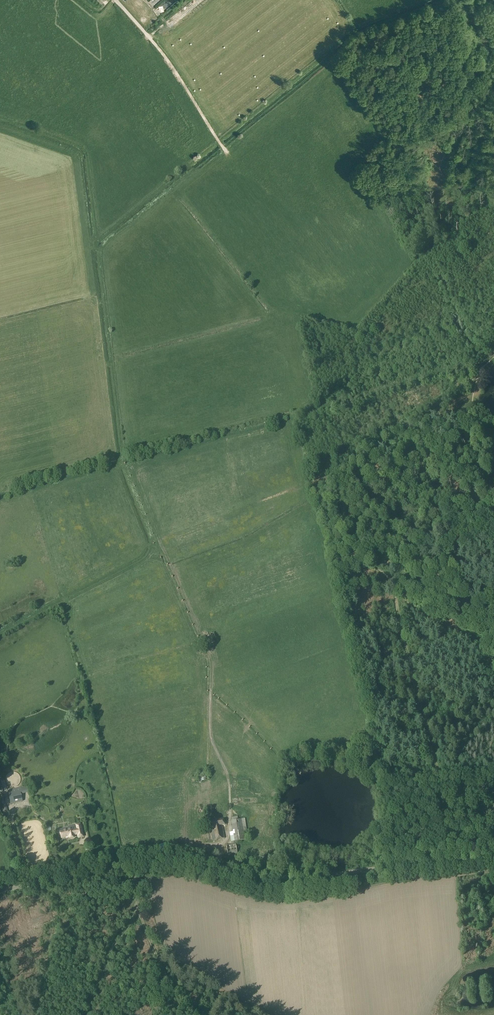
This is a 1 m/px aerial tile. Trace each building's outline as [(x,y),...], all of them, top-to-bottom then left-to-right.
[(177,2),(176,0),(153,0),(152,1),(164,14),(177,2)] [(19,783),(20,782),(21,780),(20,778),(20,776),(19,774),(17,773),(15,772),(13,772),(11,772),(9,773),(8,775),(7,776),(6,778),(6,780),(7,782),(8,784),(10,785),(12,786),(14,786),(16,786),(18,785),(19,783)] [(7,791),(11,805),(22,802),(21,794),(29,792),(28,786),(7,791)] [(234,821),(236,838),(233,838),(234,843),(246,842),(244,830),(249,829),(247,819),(234,821)] [(210,828),(212,841),(225,839),(222,825),(225,825),(224,820),(207,823),(207,828),(210,828)] [(60,831),(61,838),(68,836),(68,837),(69,839),(73,838),(74,837),(74,835),(78,835),(78,838),(82,837),(80,825),(76,825),(76,830),(73,830),(73,829),(60,831)] [(229,850),(230,856),(239,855),(238,848),(229,850)]
